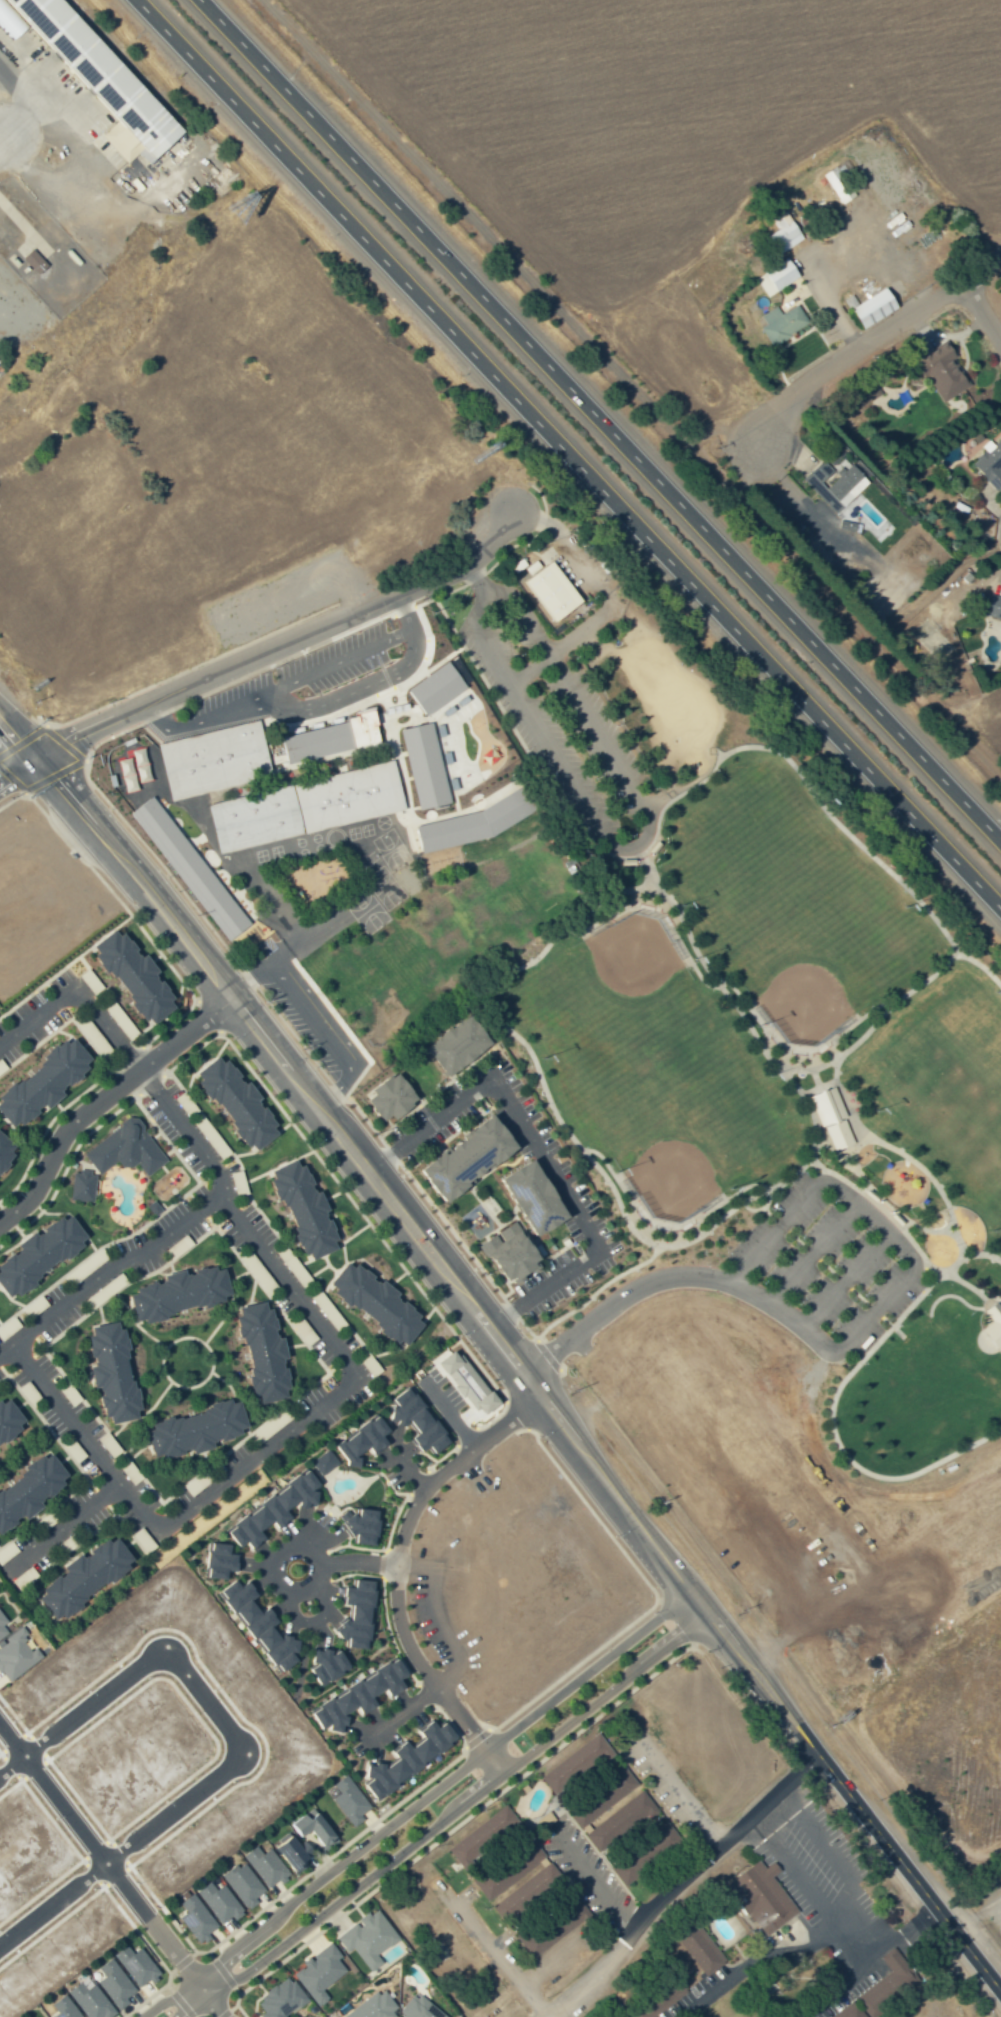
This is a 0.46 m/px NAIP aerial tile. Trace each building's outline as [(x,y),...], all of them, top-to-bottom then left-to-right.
[(67,0),(0,0),(0,26),(13,41),(31,25),(118,122),(104,135),(129,163),(140,152),(151,164),(186,133),(67,0)] [(853,197),(842,185),(840,187),(832,178),(840,171),(836,167),(824,177),(847,203),(853,197)] [(780,255),(805,238),(788,212),(775,220),(780,229),(769,237),(780,255)] [(49,266),(34,249),(23,259),(39,275),(49,266)] [(769,297),(802,276),(790,258),(757,279),(769,297)] [(854,305),(863,327),(900,310),(890,289),(854,305)] [(762,315),(767,325),(762,327),(772,346),(811,325),(800,304),(782,313),(778,306),(762,315)] [(972,386),(949,344),(918,361),(941,403),(972,386)] [(996,444),(991,439),(983,447),(986,450),(972,464),(1000,492),(1000,491),(1000,439),(996,444)] [(870,482),(853,464),(846,470),(845,469),(826,488),(821,483),(834,471),(824,459),(802,479),(835,515),(870,482)] [(526,581),(555,623),(584,602),(555,561),(526,581)] [(948,627),(935,616),(923,630),(936,642),(948,627)] [(409,689),(427,716),(468,688),(449,662),(409,689)] [(383,745),(376,711),(347,717),(348,723),(284,736),(289,763),(383,745)] [(155,743),(256,719),(270,776),(169,800),(155,743)] [(452,804),(434,722),(402,729),(420,811),(452,804)] [(390,759),(290,783),(302,833),(403,808),(390,759)] [(205,804),(289,783),(301,833),(217,854),(205,804)] [(417,823),(423,851),(535,825),(529,798),(417,823)] [(233,886),(181,817),(156,836),(208,905),(233,886)] [(239,954),(264,937),(237,895),(212,911),(239,954)] [(170,1007),(158,983),(157,982),(149,966),(142,959),(138,952),(132,955),(129,949),(110,928),(102,931),(92,941),(84,945),(93,963),(118,990),(127,1007),(143,1024),(151,1019),(160,1012),(170,1007)] [(440,1077),(484,1043),(461,1013),(417,1047),(440,1077)] [(67,1037),(60,1043),(54,1039),(39,1052),(34,1061),(0,1088),(0,1121),(7,1128),(36,1103),(41,1107),(50,1099),(54,1092),(74,1074),(82,1061),(85,1058),(67,1037)] [(189,1074),(195,1079),(189,1085),(231,1126),(227,1131),(249,1152),(269,1132),(266,1129),(272,1122),(250,1100),(254,1096),(210,1053),(189,1074)] [(358,1101),(375,1121),(383,1115),(386,1118),(412,1097),(389,1069),(364,1090),(367,1094),(358,1101)] [(808,1094),(829,1151),(851,1143),(830,1086),(808,1094)] [(434,1201),(508,1144),(490,1121),(488,1123),(481,1114),(409,1169),(434,1201)] [(163,1161),(129,1115),(79,1152),(95,1175),(113,1161),(119,1170),(132,1161),(143,1176),(163,1161)] [(12,1147),(0,1138),(0,1162),(12,1147)] [(268,1170),(293,1158),(296,1166),(301,1164),(305,1173),(306,1172),(311,1183),(308,1184),(310,1189),(312,1188),(313,1192),(317,1190),(326,1209),(322,1211),(323,1214),(322,1215),(324,1220),(327,1218),(332,1229),(331,1230),(335,1239),(331,1241),(334,1248),(309,1259),(306,1252),(302,1254),(298,1245),(296,1245),(292,1235),(294,1233),(291,1226),(293,1225),(284,1205),(282,1206),(278,1198),(276,1200),(271,1189),(272,1189),(268,1179),(272,1177),(268,1170)] [(556,1218),(524,1158),(491,1176),(522,1236),(556,1218)] [(92,1200),(91,1170),(68,1171),(69,1201),(92,1200)] [(9,1291),(10,1292),(83,1240),(65,1214),(56,1220),(54,1216),(29,1233),(28,1230),(9,1243),(13,1250),(0,1259),(0,1296),(1,1297),(9,1291)] [(532,1258),(508,1225),(488,1240),(491,1245),(478,1254),(498,1282),(532,1258)] [(327,1282),(344,1261),(350,1267),(353,1263),(361,1269),(362,1268),(371,1275),(369,1278),(373,1281),(374,1280),(377,1282),(380,1279),(396,1292),(393,1295),(396,1298),(395,1299),(399,1302),(401,1300),(410,1307),(409,1308),(417,1315),(414,1319),(420,1324),(403,1345),(397,1340),(394,1343),(386,1337),(386,1338),(377,1330),(379,1328),(372,1323),(374,1321),(356,1307),(355,1309),(349,1304),(347,1306),(338,1299),(338,1298),(330,1291),(333,1288),(327,1282)] [(134,1320),(126,1294),(134,1292),(133,1287),(143,1285),(142,1283),(153,1280),(154,1283),(159,1282),(159,1280),(162,1279),(161,1275),(181,1269),(183,1274),(186,1273),(187,1274),(192,1273),(191,1270),(202,1267),(203,1268),(213,1265),(214,1270),(221,1268),(229,1294),(221,1296),(222,1300),(212,1303),(213,1304),(202,1307),(201,1304),(193,1307),(192,1305),(171,1310),(171,1313),(163,1315),(164,1318),(153,1321),(153,1320),(143,1322),(141,1318),(134,1320)] [(235,1307),(262,1301),(264,1309),(268,1308),(271,1317),(272,1317),(275,1328),(271,1329),(273,1334),(274,1334),(275,1337),(279,1336),(284,1357),(280,1358),(281,1362),(279,1362),(280,1367),(283,1366),(286,1378),(285,1378),(287,1388),(283,1389),(284,1397),(258,1403),(256,1395),(252,1396),(249,1386),(248,1387),(245,1375),(248,1375),(247,1367),(249,1366),(244,1345),(241,1345),(240,1337),(237,1338),(234,1326),(235,1326),(233,1316),(237,1315),(235,1307)] [(135,1417),(109,1423),(107,1415),(103,1416),(101,1406),(99,1406),(97,1395),(100,1394),(99,1389),(97,1390),(97,1386),(92,1387),(88,1366),(92,1366),(92,1362),(93,1361),(92,1356),(89,1357),(87,1345),(88,1345),(86,1335),(90,1334),(89,1326),(115,1321),(117,1329),(121,1328),(124,1338),(125,1337),(127,1349),(124,1349),(126,1357),(124,1358),(128,1380),(130,1379),(132,1387),(135,1387),(137,1398),(136,1398),(138,1408),(134,1409),(135,1417)] [(451,1347),(432,1361),(473,1417),(492,1403),(451,1347)] [(414,1450),(421,1445),(426,1451),(441,1441),(402,1386),(384,1399),(387,1404),(378,1410),(390,1427),(401,1419),(411,1433),(405,1437),(414,1450)] [(236,1400),(245,1426),(237,1429),(239,1433),(229,1436),(229,1438),(218,1441),(217,1438),(212,1440),(213,1441),(210,1442),(211,1447),(191,1453),(190,1449),(186,1450),(185,1449),(181,1450),(181,1453),(170,1457),(170,1455),(160,1459),(159,1454),(151,1457),(143,1431),(150,1428),(149,1424),(158,1421),(158,1420),(169,1416),(170,1419),(178,1416),(179,1419),(200,1412),(199,1410),(207,1407),(206,1404),(217,1400),(217,1402),(227,1398),(229,1403),(236,1400)] [(8,1433),(17,1420),(7,1404),(0,1399),(0,1438),(8,1433)] [(328,1442),(344,1469),(355,1462),(349,1453),(362,1445),(366,1452),(381,1443),(376,1434),(382,1430),(374,1415),(328,1442)] [(335,1463),(325,1449),(309,1461),(319,1475),(335,1463)] [(6,1525),(15,1513),(20,1517),(30,1512),(41,1497),(42,1497),(46,1491),(52,1488),(62,1475),(58,1467),(42,1454),(23,1463),(7,1483),(0,1486),(0,1528),(6,1525)] [(219,1530),(231,1546),(240,1540),(245,1547),(260,1536),(255,1529),(266,1520),(271,1527),(286,1516),(280,1508),(291,1500),(299,1510),(316,1497),(309,1487),(313,1484),(302,1469),(219,1530)] [(375,1510),(352,1509),(352,1511),(340,1511),(339,1534),(349,1535),(349,1543),(374,1545),(375,1510)] [(46,1619),(130,1565),(110,1534),(75,1557),(73,1555),(54,1567),(59,1575),(30,1594),(46,1619)] [(220,1579),(221,1572),(237,1573),(237,1555),(225,1555),(226,1544),(202,1543),(201,1578),(220,1579)] [(273,1673),(293,1659),(290,1656),(300,1648),(277,1616),(273,1618),(264,1606),(257,1611),(248,1599),(256,1594),(242,1574),(216,1592),(273,1673)] [(372,1581),(347,1580),(346,1589),(338,1588),(337,1603),(345,1603),(344,1619),(333,1618),(332,1637),(341,1638),(341,1647),(363,1649),(366,1607),(370,1607),(372,1581)] [(38,1659),(18,1630),(0,1643),(0,1677),(4,1682),(38,1659)] [(312,1684),(346,1667),(332,1640),(309,1652),(312,1657),(307,1660),(310,1666),(304,1669),(312,1684)] [(303,1709),(314,1729),(324,1724),(329,1734),(348,1723),(341,1712),(352,1706),(355,1713),(372,1703),(367,1695),(379,1688),(383,1694),(398,1686),(393,1678),(400,1675),(392,1660),(303,1709)] [(368,1800),(450,1739),(437,1722),(430,1727),(425,1720),(411,1731),(417,1738),(408,1745),(403,1738),(385,1751),(390,1758),(377,1769),(371,1761),(358,1771),(363,1779),(357,1784),(368,1800)] [(637,1786),(618,1760),(608,1767),(614,1776),(564,1811),(577,1829),(637,1786)] [(329,1799),(351,1827),(360,1820),(357,1816),(368,1808),(343,1775),(330,1784),(337,1793),(329,1799)] [(581,1834),(595,1853),(656,1811),(642,1791),(581,1834)] [(308,1853),(296,1838),(305,1831),(321,1851),(333,1842),(311,1812),(267,1846),(286,1871),(308,1853)] [(239,1856),(266,1890),(286,1874),(266,1849),(260,1854),(253,1845),(239,1856)] [(771,1862),(777,1870),(770,1877),(795,1911),(762,1937),(747,1913),(744,1915),(722,1887),(756,1860),(763,1868),(771,1862)] [(255,1903),(251,1898),(261,1892),(242,1862),(220,1875),(242,1911),(255,1903)] [(214,1889),(207,1881),(192,1893),(218,1924),(228,1916),(232,1920),(242,1912),(219,1884),(214,1889)] [(215,1926),(189,1893),(177,1903),(183,1911),(175,1917),(194,1943),(215,1926)] [(587,1915),(574,1897),(517,1938),(530,1956),(587,1915)] [(367,1973),(380,1964),(374,1955),(396,1939),(375,1909),(366,1915),(364,1912),(353,1920),(355,1923),(333,1938),(344,1953),(350,1949),(367,1973)] [(724,1961),(691,1918),(672,1933),(705,1976),(724,1961)] [(290,1974),(316,2007),(327,1999),(319,1990),(343,1971),(335,1960),(339,1957),(327,1942),(298,1964),(300,1966),(290,1974)] [(110,1955),(136,1989),(156,1974),(136,1947),(127,1954),(121,1947),(110,1955)] [(93,1981),(114,2011),(125,2003),(122,1999),(132,1991),(108,1958),(96,1967),(102,1974),(93,1981)] [(686,1993),(673,1973),(622,2009),(628,2016),(652,2016),(686,1993)] [(857,1998),(870,2013),(897,1990),(883,1974),(857,1998)] [(305,2001),(286,1976),(252,2001),(260,2013),(258,2015),(259,2016),(283,2016),(305,2001)] [(83,1989),(78,1982),(64,1990),(82,2016),(100,2016),(101,2016),(107,2016),(112,2014),(91,1983),(83,1989)] [(397,2011),(379,1988),(341,2016),(389,2016),(397,2011)] [(394,2013),(398,2016),(443,2016),(414,1991),(394,2013)] [(48,2016),(79,2016),(61,1994),(48,2004),(54,2012),(48,2016)] [(853,2002),(830,2016),(863,2016),(853,2002)]
